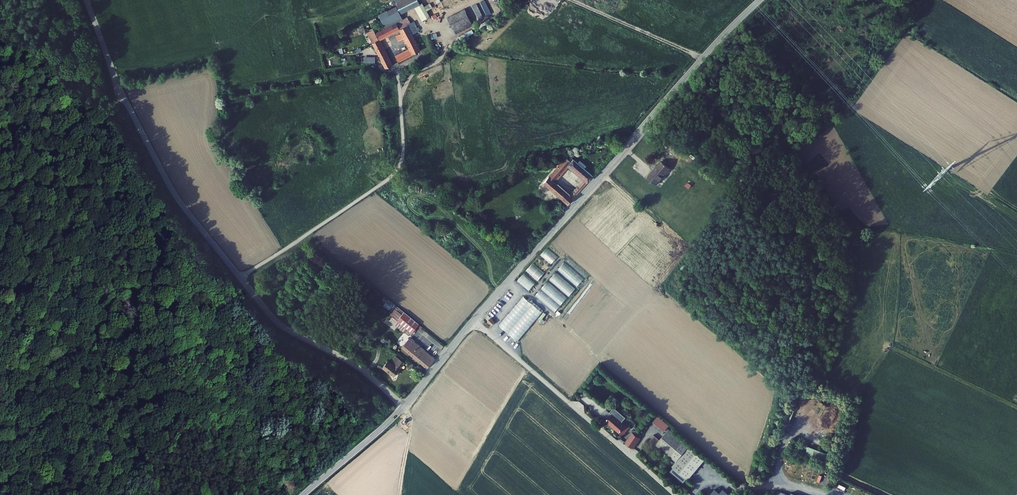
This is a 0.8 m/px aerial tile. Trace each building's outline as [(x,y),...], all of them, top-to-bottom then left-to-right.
[(420,3),(418,0),(395,0),(402,13),(420,3)] [(478,17),(483,14),(477,2),(471,5),(478,17)] [(424,3),(416,7),(423,22),(431,18),(424,3)] [(400,16),(394,4),(377,13),(383,25),(400,16)] [(466,7),(447,16),(456,35),(475,26),(466,7)] [(398,20),(401,27),(409,23),(405,16),(398,20)] [(398,20),(387,26),(391,33),(401,27),(398,20)] [(423,48),(409,23),(401,27),(413,47),(403,53),(406,58),(423,48)] [(377,41),(373,43),(388,68),(395,64),(381,39),(391,33),(387,26),(373,34),(377,41)] [(675,144),(673,148),(680,153),(683,150),(675,144)] [(565,202),(591,172),(568,153),(565,156),(561,153),(539,179),(565,202)] [(645,175),(654,183),(669,166),(660,158),(645,175)] [(540,283),(525,271),(518,281),(533,292),(540,283)] [(567,298),(548,281),(535,296),(555,312),(567,298)] [(524,295),(499,324),(518,341),(544,311),(524,295)] [(381,303),(390,309),(394,303),(384,297),(381,303)] [(406,311),(402,316),(416,328),(420,323),(406,311)] [(402,316),(399,320),(413,331),(416,328),(402,316)] [(358,343),(364,335),(360,332),(354,340),(358,343)] [(398,342),(402,345),(409,336),(405,333),(398,342)] [(434,355),(409,336),(402,345),(427,364),(434,355)] [(400,357),(394,364),(389,371),(394,374),(404,361),(400,357)] [(382,365),(389,371),(394,364),(387,358),(382,365)] [(626,416),(617,408),(613,412),(623,420),(626,416)] [(626,424),(613,412),(608,419),(621,430),(626,424)] [(623,420),(613,412),(626,424),(627,423),(623,420)] [(658,415),(653,421),(665,431),(670,425),(658,415)] [(707,456),(670,426),(661,437),(655,432),(650,438),(656,443),(657,442),(677,459),(673,464),(690,477),(707,456)] [(643,433),(636,427),(634,430),(641,436),(643,433)] [(641,436),(634,430),(627,439),(634,444),(641,436)] [(794,441),(792,447),(805,452),(807,445),(794,441)] [(809,445),(805,454),(826,463),(830,454),(809,445)] [(725,494),(739,494),(740,493),(725,486),(721,493),(725,494)]
